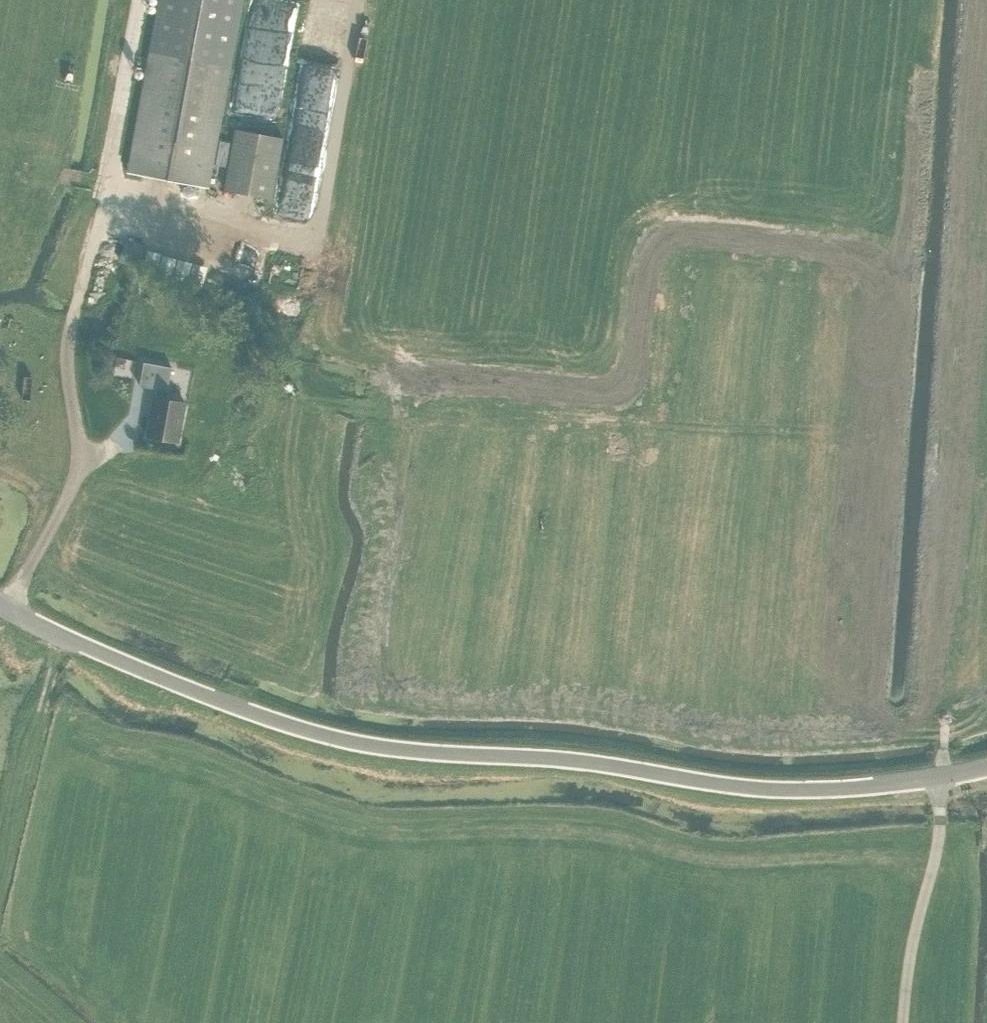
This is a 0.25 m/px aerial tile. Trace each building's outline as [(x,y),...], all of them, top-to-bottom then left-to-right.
[(127,172),(209,187),(243,0),(159,0),(127,172)] [(283,138),(235,129),(224,190),(272,198),(283,138)] [(171,367),(143,362),(139,386),(156,389),(154,397),(153,397),(146,436),(178,442),(185,403),(166,399),(171,367)]
